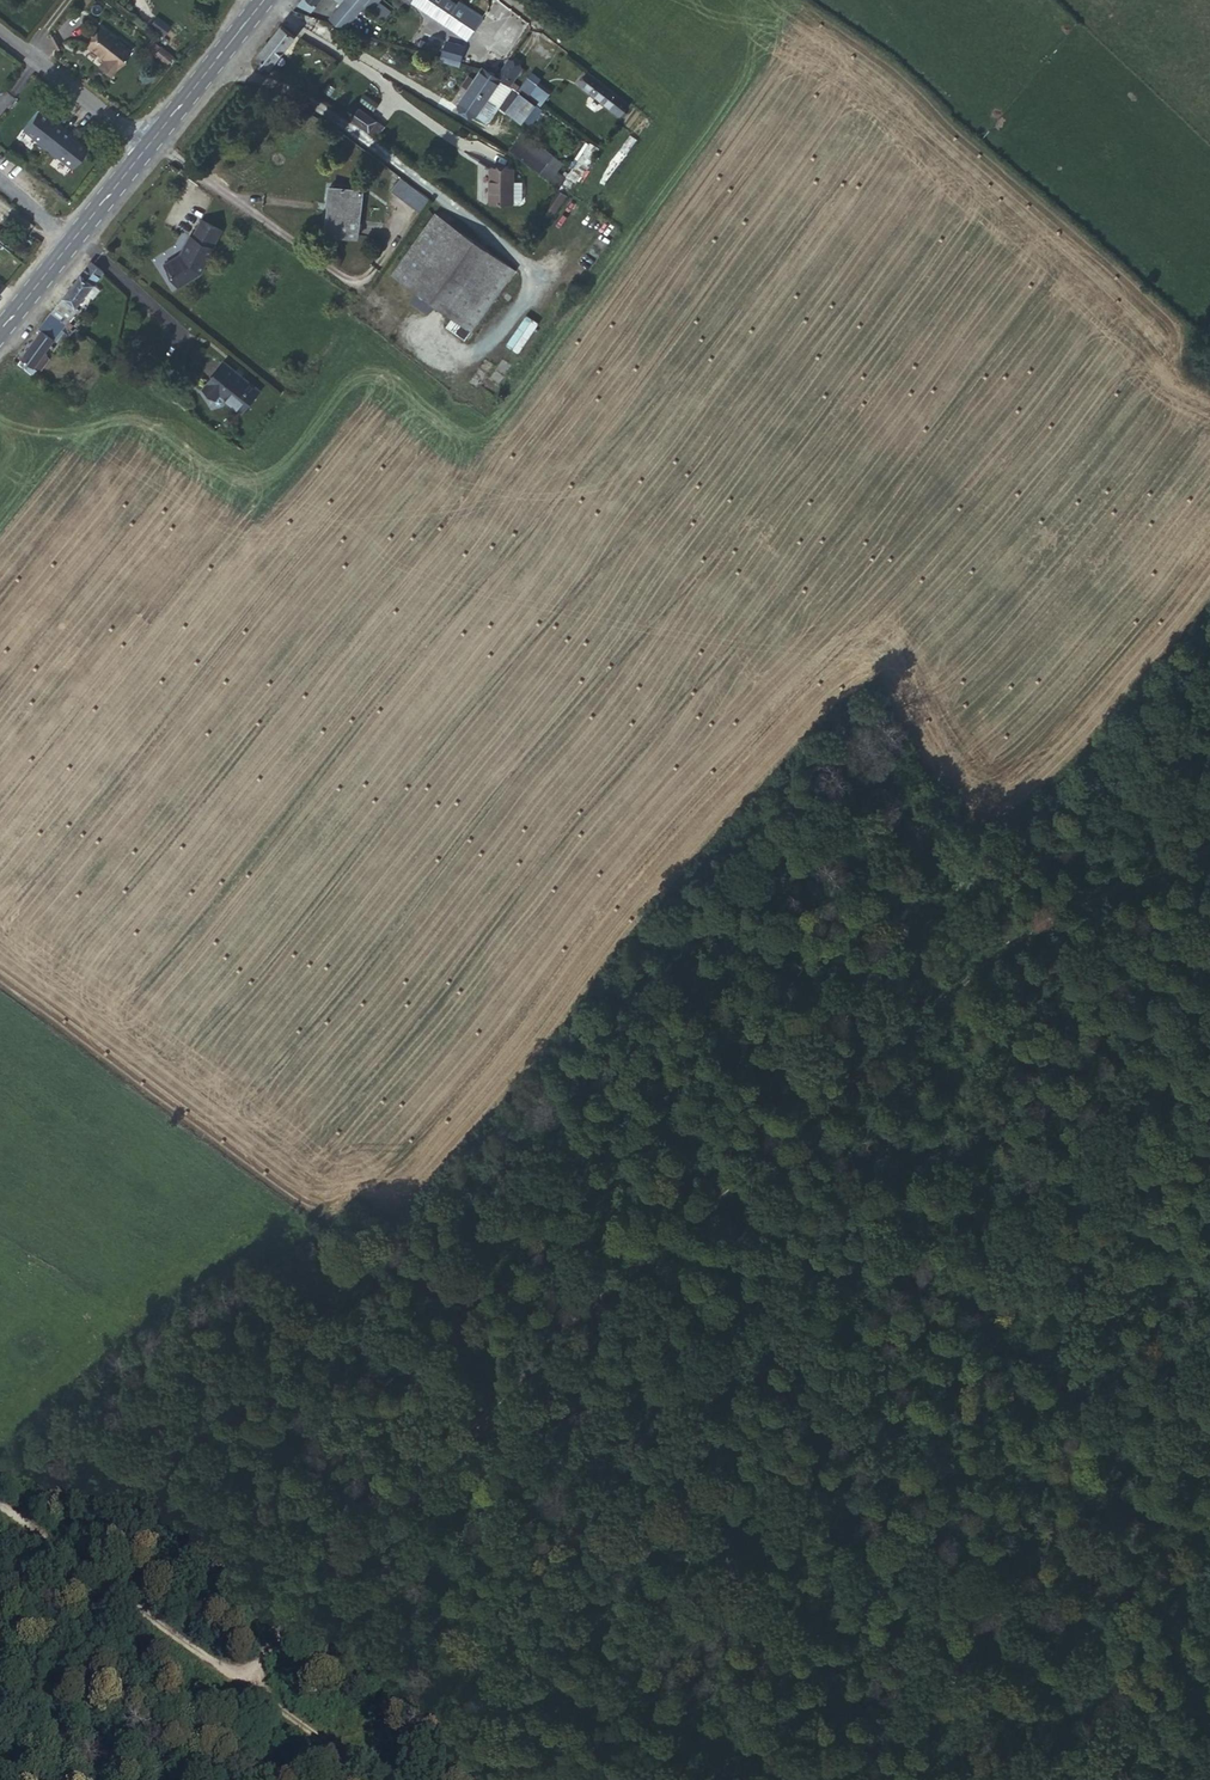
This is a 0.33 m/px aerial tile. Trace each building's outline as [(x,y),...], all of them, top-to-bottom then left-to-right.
[(299,3),(312,10),(319,0),(301,0),(299,3)] [(340,5),(329,19),(348,26),(365,5),(369,0),(335,0),(340,5)] [(365,5),(386,22),(395,11),(380,0),(369,0),(365,5)] [(456,3),(451,0),(414,0),(413,2),(424,10),(457,32),(470,12),(471,10),(459,1),(456,3)] [(457,32),(468,38),(480,19),(470,12),(457,32)] [(170,29),(157,19),(150,28),(163,37),(170,29)] [(256,57),(258,58),(270,67),(294,35),(281,25),(256,57)] [(103,29),(88,47),(104,59),(101,64),(113,73),(131,51),(103,29)] [(442,56),(459,61),(463,47),(446,42),(442,56)] [(146,50),(153,55),(159,48),(152,43),(146,50)] [(160,50),(155,56),(166,65),(171,59),(160,50)] [(442,56),(440,61),(457,66),(459,61),(442,56)] [(500,79),(510,85),(521,68),(509,60),(498,77),(500,79)] [(484,68),(482,68),(458,103),(475,115),(489,96),(500,79),(498,77),(484,68)] [(538,87),(543,79),(532,72),(521,89),(537,100),(543,90),(538,87)] [(589,74),(581,84),(619,114),(627,104),(589,74)] [(525,127),(539,107),(519,93),(505,113),(525,127)] [(489,96),(475,115),(482,120),(495,101),(489,96)] [(45,150),(63,127),(54,120),(53,122),(37,109),(21,130),(37,142),(36,143),(45,150)] [(368,131),(375,121),(360,110),(352,120),(368,131)] [(368,131),(375,137),(383,127),(375,121),(368,131)] [(63,127),(45,150),(54,157),(56,155),(72,167),(87,147),(70,134),(71,133),(63,127)] [(509,151),(538,172),(545,164),(547,163),(517,141),(509,151)] [(538,172),(568,195),(574,186),(545,164),(538,172)] [(491,169),(490,202),(512,202),(512,169),(491,169)] [(400,177),(390,191),(421,212),(430,199),(400,177)] [(329,187),(327,202),(327,205),(332,205),(329,234),(357,237),(362,191),(329,187)] [(391,274),(417,292),(434,304),(452,317),(471,331),(515,271),(435,213),(391,274)] [(221,231),(200,221),(191,238),(190,238),(182,256),(178,258),(177,256),(165,263),(179,288),(201,274),(214,249),(212,248),(221,231)] [(91,262),(51,313),(65,324),(78,309),(75,306),(103,272),(101,269),(91,262)] [(434,304),(417,292),(411,301),(427,313),(434,304)] [(42,331),(18,364),(34,377),(38,371),(40,371),(50,358),(43,353),(65,324),(51,313),(38,328),(42,331)] [(465,340),(471,331),(452,317),(446,326),(465,340)] [(225,362),(204,388),(216,398),(220,393),(242,411),(258,390),(225,362)] [(267,1605),(252,1616),(258,1624),(272,1613),(267,1605)]
